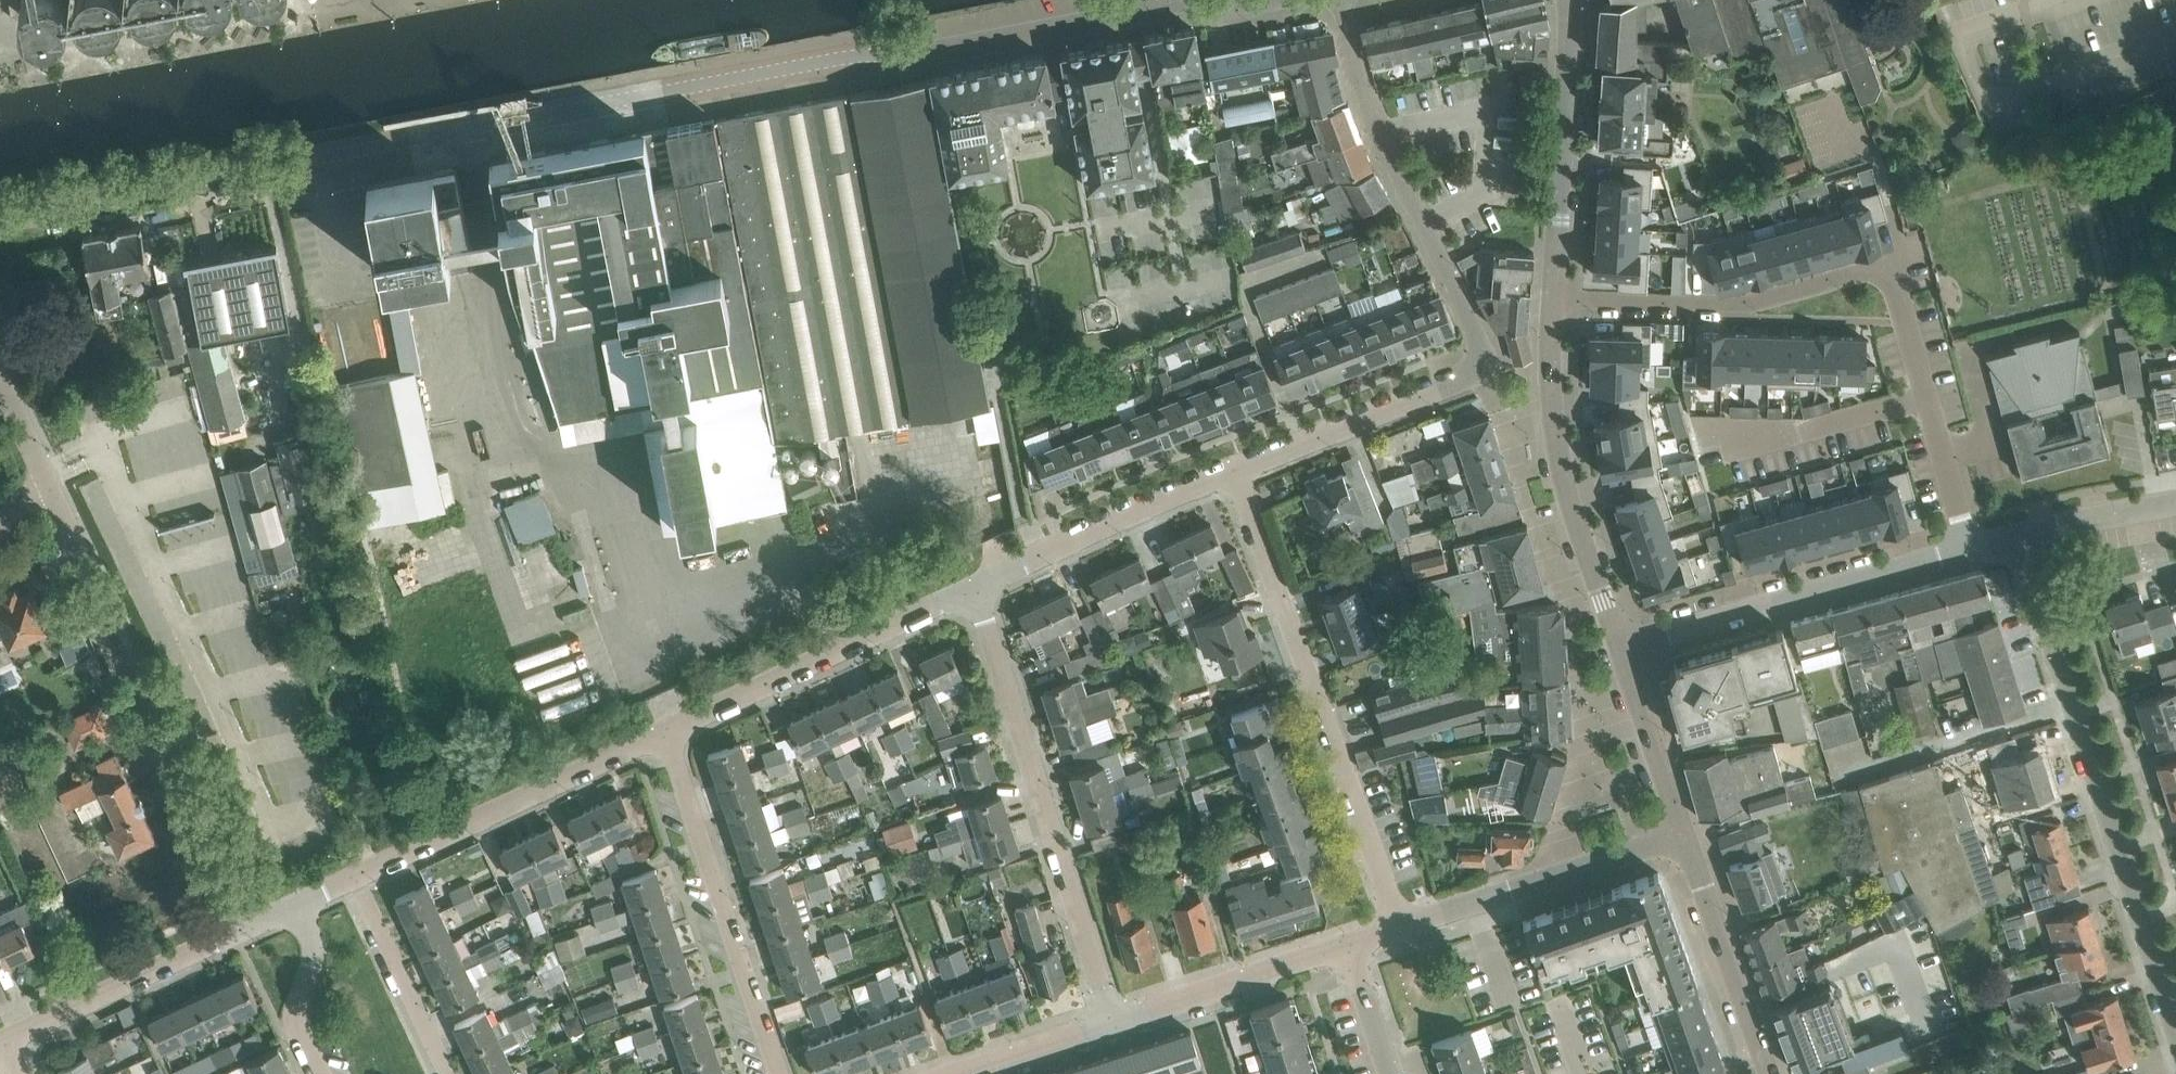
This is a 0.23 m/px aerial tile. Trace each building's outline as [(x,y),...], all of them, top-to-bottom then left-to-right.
[(22,0),(22,2),(23,4),(24,8),(25,10),(27,13),(28,14),(30,16),(32,18),(34,19),(37,21),(40,22),(42,22),(45,23),(47,23),(51,22),(54,22),(56,21),(59,19),(61,18),(63,16),(65,14),(67,12),(68,10),(68,9),(69,6),(70,4),(71,1),(71,0),(22,0)] [(83,3),(84,5),(86,6),(88,8),(90,9),(93,11),(95,11),(97,12),(100,12),(105,12),(108,11),(111,10),(113,9),(116,8),(118,6),(119,4),(121,2),(123,0),(81,0),(83,3)] [(1485,1),(1493,36),(1549,23),(1544,0),(1485,0),(1485,1)] [(1599,36),(1637,39),(1692,44),(1695,51),(1729,40),(1735,58),(1769,46),(1753,0),(1612,0),(1612,2),(1602,4),(1601,4),(1599,36)] [(1769,46),(1775,62),(1781,84),(1784,86),(1847,65),(1825,0),(1753,0),(1769,46)] [(1847,65),(1867,57),(1869,52),(1860,27),(1861,27),(1851,0),(1825,0),(1847,65)] [(1485,1),(1454,8),(1462,45),(1489,39),(1489,37),(1493,36),(1485,1)] [(1454,8),(1405,18),(1414,56),(1416,69),(1432,65),(1429,53),(1462,45),(1454,8)] [(1405,18),(1363,28),(1372,65),(1414,56),(1405,18)] [(1549,23),(1493,36),(1500,63),(1500,64),(1510,65),(1546,67),(1549,23)] [(1200,58),(1194,28),(1145,38),(1152,73),(1151,73),(1151,74),(1152,74),(1158,104),(1159,103),(1164,107),(1173,106),(1177,101),(1176,98),(1205,94),(1206,98),(1207,105),(1222,102),(1220,83),(1211,84),(1207,57),(1200,58)] [(1337,61),(1338,61),(1332,33),(1328,31),(1274,41),(1278,71),(1267,73),(1275,112),(1277,122),(1277,123),(1279,123),(1278,122),(1271,86),(1294,82),(1301,110),(1311,107),(1346,97),(1337,61)] [(1141,101),(1136,77),(1151,74),(1151,73),(1152,73),(1145,38),(1129,40),(1062,53),(1048,56),(1048,58),(1047,58),(1054,91),(1053,93),(1069,90),(1074,114),(1090,111),(1092,123),(1076,126),(1088,186),(1155,173),(1143,113),(1127,116),(1125,104),(1141,101)] [(1220,83),(1222,102),(1225,122),(1275,112),(1267,73),(1278,71),(1274,41),(1274,39),(1253,43),(1253,41),(1245,42),(1245,45),(1233,47),(1233,45),(1225,46),(1225,49),(1207,52),(1207,57),(1211,84),(1220,83)] [(1033,119),(1036,115),(1056,111),(1053,93),(1054,91),(1047,58),(1048,58),(1048,56),(990,67),(930,78),(948,177),(950,176),(950,177),(971,173),(988,170),(1009,166),(1000,122),(1018,119),(1022,121),(1033,119)] [(1599,91),(1598,112),(1602,112),(1643,113),(1653,115),(1656,77),(1667,78),(1668,61),(1638,59),(1637,72),(1604,70),(1603,91),(1599,91)] [(915,422),(914,417),(991,403),(987,382),(948,177),(930,78),(717,118),(778,441),(813,434),(814,440),(842,435),(841,431),(851,429),(863,426),(865,431),(894,426),(893,422),(900,420),(901,424),(915,422)] [(1319,150),(1361,134),(1349,102),(1313,115),(1320,135),(1271,151),(1276,167),(1307,158),(1320,153),(1319,150)] [(1602,112),(1600,143),(1629,145),(1629,150),(1659,152),(1673,153),(1674,137),(1650,136),(1649,141),(1641,141),(1643,113),(1602,112)] [(730,199),(719,140),(715,118),(491,160),(494,182),(532,327),(561,416),(565,442),(645,428),(665,526),(787,505),(775,435),(730,199)] [(1241,157),(1251,154),(1249,144),(1250,143),(1247,134),(1236,137),(1239,146),(1238,147),(1241,157)] [(1337,180),(1373,166),(1361,134),(1319,150),(1320,153),(1307,158),(1312,172),(1333,164),(1335,172),(1337,180)] [(1222,185),(1228,183),(1239,180),(1234,154),(1232,135),(1215,140),(1215,146),(1217,160),(1222,185)] [(1204,162),(1217,160),(1215,146),(1202,149),(1204,162)] [(1803,159),(1781,167),(1786,181),(1808,173),(1803,159)] [(1599,187),(1599,202),(1650,205),(1653,167),(1629,165),(1625,165),(1624,179),(1601,178),(1601,182),(1601,187),(1599,187)] [(472,256),(461,188),(457,167),(367,184),(403,371),(337,385),(342,406),(368,524),(416,513),(447,507),(417,371),(422,369),(405,272),(453,263),(452,260),(472,256)] [(1372,207),(1390,196),(1374,169),(1362,175),(1345,179),(1325,190),(1332,203),(1320,206),(1325,221),(1340,217),(1341,219),(1358,214),(1372,207)] [(1212,172),(1185,174),(1187,197),(1214,194),(1212,172)] [(1226,210),(1244,207),(1239,180),(1228,183),(1222,185),(1226,210)] [(1826,180),(1813,184),(1816,194),(1829,190),(1826,180)] [(1813,184),(1799,188),(1802,199),(1816,194),(1813,184)] [(1879,191),(1842,201),(1857,253),(1880,247),(1874,221),(1887,218),(1879,191)] [(1781,194),(1768,198),(1772,209),(1785,204),(1781,194)] [(1290,223),(1309,217),(1301,195),(1284,200),(1287,208),(1270,213),(1274,225),(1289,220),(1290,223)] [(1768,198),(1755,203),(1758,213),(1772,209),(1768,198)] [(1696,199),(1675,205),(1679,219),(1700,212),(1696,199)] [(1829,212),(1822,214),(1834,258),(1854,252),(1856,252),(1856,253),(1857,253),(1842,201),(1841,201),(1843,208),(1829,212)] [(1600,204),(1598,225),(1638,228),(1640,206),(1650,206),(1650,205),(1599,202),(1598,203),(1600,203),(1600,204)] [(1673,203),(1663,206),(1667,220),(1677,217),(1673,203)] [(1736,203),(1723,207),(1725,217),(1739,214),(1736,203)] [(1244,207),(1226,210),(1233,240),(1255,235),(1253,224),(1262,222),(1258,204),(1244,207)] [(1799,215),(1798,216),(1811,264),(1834,258),(1822,214),(1800,220),(1800,219),(1799,215)] [(1798,216),(1775,222),(1789,271),(1811,264),(1798,216)] [(1754,228),(1753,228),(1767,278),(1768,278),(1767,276),(1789,271),(1775,222),(1774,222),(1776,228),(1777,232),(1765,236),(1757,238),(1754,228)] [(1595,248),(1595,249),(1649,252),(1649,251),(1637,250),(1638,228),(1598,225),(1597,244),(1597,248),(1595,248)] [(141,226),(83,237),(98,316),(124,311),(118,277),(150,271),(141,226)] [(1246,268),(1306,248),(1299,228),(1239,248),(1246,268)] [(1730,234),(1744,283),(1749,282),(1752,281),(1752,282),(1767,278),(1753,228),(1730,234)] [(1677,230),(1677,244),(1688,245),(1688,230),(1677,230)] [(1694,240),(1693,268),(1707,268),(1714,268),(1719,285),(1720,290),(1744,283),(1730,234),(1708,240),(1694,240)] [(1358,250),(1354,238),(1327,248),(1332,260),(1358,250)] [(189,263),(187,264),(187,265),(188,265),(203,341),(222,336),(291,323),(276,248),(277,248),(277,247),(276,247),(188,263),(189,263)] [(1480,247),(1477,292),(1531,296),(1534,251),(1480,247)] [(1595,249),(1594,273),(1620,275),(1619,288),(1619,289),(1624,289),(1647,291),(1649,252),(1595,249)] [(1419,261),(1416,252),(1405,257),(1408,265),(1419,261)] [(1684,291),(1685,252),(1673,252),(1672,290),(1684,291)] [(1320,271),(1330,295),(1343,290),(1334,266),(1320,271)] [(1317,300),(1330,295),(1320,271),(1307,276),(1317,300)] [(1438,294),(1431,275),(1401,286),(1404,294),(1405,294),(1423,341),(1454,329),(1440,293),(1438,294)] [(1303,305),(1317,300),(1307,276),(1294,281),(1303,305)] [(1290,310),(1303,305),(1294,281),(1281,286),(1290,310)] [(1277,315),(1290,310),(1281,286),(1268,291),(1277,315)] [(172,289),(150,296),(168,362),(185,358),(182,348),(187,347),(187,344),(180,318),(179,315),(172,289)] [(1263,320),(1277,315),(1268,291),(1254,296),(1263,320)] [(1477,292),(1476,292),(1496,327),(1506,328),(1515,361),(1532,356),(1524,329),(1529,326),(1531,296),(1477,292)] [(1397,351),(1423,341),(1405,294),(1404,294),(1379,304),(1397,351)] [(1370,361),(1397,351),(1379,304),(1352,314),(1370,361)] [(1245,314),(1229,320),(1232,328),(1248,322),(1245,314)] [(1344,371),(1370,361),(1352,314),(1326,324),(1344,371)] [(1658,321),(1657,330),(1669,331),(1670,322),(1658,321)] [(2098,398),(2127,390),(2127,393),(2145,389),(2137,344),(2136,344),(2132,321),(2115,323),(2125,378),(2095,386),(2083,342),(2079,343),(2080,330),(2049,338),(2050,332),(2014,342),(2018,347),(1986,355),(1995,366),(1991,367),(2003,412),(2006,423),(2008,422),(2022,475),(2110,451),(2096,399),(2098,398)] [(1591,335),(1591,361),(1651,363),(1652,323),(1634,322),(1614,322),(1614,336),(1591,335)] [(1317,381),(1344,371),(1326,324),(1300,334),(1317,381)] [(1188,335),(1191,344),(1207,337),(1204,329),(1188,335)] [(1684,357),(1683,385),(1698,385),(1722,386),(1723,332),(1699,331),(1698,357),(1684,357)] [(1723,332),(1722,386),(1723,386),(1723,379),(1746,379),(1747,334),(1724,333),(1724,332),(1723,332)] [(1290,392),(1317,381),(1300,334),(1272,344),(1290,392)] [(1747,334),(1746,379),(1747,379),(1747,374),(1762,374),(1768,375),(1768,381),(1768,385),(1769,385),(1770,334),(1747,334)] [(1770,334),(1769,385),(1792,386),(1794,335),(1770,334)] [(1794,335),(1792,386),(1816,386),(1817,334),(1816,334),(1816,336),(1810,335),(1794,335)] [(1817,334),(1816,386),(1817,386),(1817,376),(1839,377),(1840,336),(1832,336),(1832,335),(1817,334)] [(1190,344),(1191,344),(1188,335),(1172,342),(1175,350),(1177,349),(1181,359),(1194,354),(1190,344)] [(212,426),(226,422),(244,417),(222,336),(203,341),(191,344),(204,390),(203,390),(212,426)] [(1840,336),(1839,377),(1864,377),(1864,363),(1865,337),(1840,336)] [(1129,351),(1132,359),(1148,353),(1145,345),(1129,351)] [(1276,397),(1269,377),(1258,348),(1249,351),(1250,352),(1249,361),(1252,369),(1236,375),(1248,408),(1276,397)] [(1116,365),(1132,359),(1129,351),(1113,357),(1116,365)] [(1229,358),(1201,369),(1219,419),(1248,408),(1236,375),(1229,358)] [(1588,367),(1587,383),(1591,383),(1591,388),(1620,388),(1620,403),(1648,401),(1648,387),(1638,387),(1639,364),(1650,364),(1651,363),(1591,361),(1591,362),(1592,362),(1592,367),(1588,367)] [(1864,363),(1864,377),(1875,378),(1876,363),(1864,363)] [(2150,369),(2152,384),(2157,416),(2175,413),(2175,365),(2150,369)] [(1172,380),(1171,380),(1166,367),(1159,370),(1164,384),(1164,393),(1167,401),(1150,408),(1163,440),(1191,429),(1179,397),(1172,380)] [(1191,429),(1219,419),(1201,369),(1192,372),(1193,374),(1192,383),(1195,391),(1179,397),(1191,429)] [(140,479),(213,460),(190,370),(136,384),(143,413),(157,409),(161,424),(135,430),(136,433),(129,435),(140,479)] [(1074,379),(1077,387),(1094,381),(1090,372),(1074,379)] [(1061,393),(1077,387),(1074,379),(1058,385),(1061,393)] [(1163,440),(1150,408),(1144,391),(1135,394),(1136,395),(1135,404),(1138,412),(1122,418),(1134,451),(1163,440)] [(1829,398),(1815,402),(1818,413),(1832,409),(1829,398)] [(1134,451),(1122,418),(1115,401),(1107,405),(1107,406),(1107,415),(1110,423),(1093,429),(1106,462),(1134,451)] [(1623,418),(1596,422),(1600,447),(1599,447),(1599,449),(1658,439),(1658,438),(1657,438),(1653,413),(1650,414),(1648,401),(1620,403),(1622,414),(1623,418)] [(1815,402),(1802,406),(1805,416),(1818,413),(1815,402)] [(1731,404),(1730,415),(1745,415),(1745,405),(1731,404)] [(1745,405),(1745,415),(1758,416),(1759,405),(1745,405)] [(1768,405),(1768,416),(1782,416),(1783,406),(1768,405)] [(1106,462),(1093,429),(1087,412),(1079,415),(1079,417),(1078,426),(1081,434),(1065,440),(1077,472),(1106,462)] [(1460,444),(1411,461),(1415,471),(1498,443),(1497,441),(1489,416),(1454,427),(1460,444)] [(1684,417),(1672,421),(1676,436),(1689,434),(1684,417)] [(1077,472),(1065,440),(1059,423),(1050,426),(1051,427),(1050,436),(1053,444),(1024,456),(1031,490),(1077,472)] [(310,467),(307,458),(301,437),(278,443),(282,460),(271,464),(284,507),(285,513),(299,510),(295,498),(317,492),(315,488),(322,486),(317,465),(310,467)] [(1658,439),(1599,449),(1604,475),(1610,473),(1631,470),(1633,482),(1633,485),(1661,478),(1659,465),(1663,465),(1658,439)] [(1498,443),(1415,471),(1418,481),(1447,472),(1453,487),(1507,469),(1502,454),(1498,443)] [(1864,455),(1850,459),(1853,469),(1867,465),(1864,455)] [(302,570),(285,513),(284,507),(271,464),(269,458),(239,467),(222,472),(221,472),(248,571),(254,590),(255,590),(253,583),(283,575),(302,570)] [(331,467),(334,477),(344,475),(341,464),(331,467)] [(1832,464),(1819,467),(1822,478),(1835,474),(1832,464)] [(1819,467),(1805,471),(1808,482),(1822,478),(1819,467)] [(1908,468),(1870,479),(1885,531),(1898,527),(1897,526),(1908,523),(1901,499),(1915,495),(1908,468)] [(1444,490),(1428,495),(1431,507),(1448,501),(1467,495),(1472,509),(1481,508),(1516,496),(1511,480),(1507,469),(1453,487),(1444,490)] [(796,498),(822,485),(815,470),(788,483),(796,498)] [(1396,474),(1383,478),(1384,480),(1384,481),(1387,489),(1389,494),(1393,503),(1419,496),(1416,482),(1412,483),(1410,484),(1410,483),(1410,481),(1407,473),(1407,471),(1406,472),(1405,472),(1396,474)] [(1310,491),(1304,493),(1316,524),(1333,517),(1345,512),(1354,535),(1384,523),(1366,477),(1348,484),(1343,473),(1328,479),(1325,472),(1306,480),(1310,491)] [(1787,476),(1773,480),(1776,490),(1790,487),(1787,476)] [(1638,499),(1617,506),(1620,515),(1619,516),(1624,530),(1673,513),(1661,478),(1633,485),(1638,499)] [(1873,491),(1851,497),(1862,536),(1882,530),(1883,530),(1884,530),(1884,531),(1885,531),(1870,479),(1869,479),(1873,491)] [(1773,480),(1761,483),(1763,494),(1776,490),(1773,480)] [(538,486),(502,503),(519,541),(555,524),(538,486)] [(1472,509),(1453,514),(1458,529),(1486,522),(1500,518),(1521,511),(1516,496),(1481,508),(1472,509)] [(1851,497),(1829,503),(1839,542),(1862,536),(1851,497)] [(1803,499),(1781,506),(1795,556),(1796,556),(1795,554),(1799,553),(1817,548),(1803,499)] [(1804,499),(1803,499),(1817,548),(1839,542),(1829,503),(1807,509),(1804,499)] [(1708,501),(1698,504),(1702,518),(1712,515),(1708,501)] [(1395,506),(1387,516),(1392,537),(1395,537),(1410,533),(1402,503),(1395,506)] [(1759,512),(1758,512),(1772,561),(1778,559),(1780,559),(1780,560),(1795,556),(1781,506),(1780,506),(1782,516),(1762,522),(1760,515),(1759,512)] [(1758,512),(1721,522),(1724,535),(1728,549),(1742,546),(1748,567),(1772,561),(1758,512)] [(1673,513),(1624,530),(1624,531),(1625,531),(1632,552),(1670,539),(1663,518),(1673,514),(1673,513)] [(1200,561),(1204,559),(1224,550),(1211,523),(1188,534),(1200,561)] [(1424,597),(1404,604),(1412,628),(1431,621),(1434,633),(1461,624),(1457,610),(1486,600),(1497,598),(1523,591),(1544,586),(1527,524),(1526,524),(1506,529),(1453,543),(1458,564),(1477,559),(1478,565),(1419,580),(1424,597)] [(1410,533),(1395,537),(1406,580),(1449,568),(1438,526),(1410,533)] [(1388,532),(1368,539),(1374,554),(1394,545),(1388,532)] [(1717,532),(1706,535),(1710,549),(1721,546),(1717,532)] [(1189,566),(1200,561),(1188,534),(1164,545),(1175,569),(1163,575),(1172,595),(1176,604),(1181,614),(1185,612),(1186,614),(1202,608),(1201,606),(1195,609),(1188,593),(1193,591),(1188,583),(1195,580),(1189,566)] [(1670,539),(1632,552),(1637,566),(1640,573),(1638,573),(1639,574),(1689,557),(1689,556),(1678,560),(1670,539)] [(1240,594),(1255,587),(1237,548),(1221,556),(1240,594)] [(1152,583),(1149,577),(1140,557),(1116,568),(1129,594),(1152,583)] [(1689,557),(1639,574),(1647,597),(1660,593),(1661,596),(1675,592),(1674,588),(1697,580),(1689,557)] [(570,564),(574,578),(587,574),(583,560),(570,564)] [(1344,588),(1321,596),(1330,622),(1379,604),(1379,603),(1386,601),(1389,594),(1387,586),(1380,583),(1372,585),(1365,566),(1340,575),(1344,588)] [(1733,567),(1723,570),(1727,584),(1737,581),(1733,567)] [(1106,605),(1129,594),(1116,568),(1093,579),(1105,605),(1106,605)] [(1983,568),(1899,591),(1908,623),(1912,639),(1923,636),(1931,633),(1927,618),(1945,612),(1947,618),(1951,617),(1966,667),(1967,668),(1984,723),(2006,716),(2026,709),(1998,620),(1978,627),(1971,605),(1992,599),(1983,568)] [(35,631),(55,622),(46,603),(38,606),(31,590),(18,596),(14,588),(0,594),(0,624),(2,623),(11,642),(35,631)] [(1057,628),(1081,617),(1068,591),(1045,602),(1057,628)] [(1899,591),(1866,600),(1875,635),(1882,659),(1902,654),(1909,679),(1894,684),(1908,736),(1937,727),(1924,681),(1916,651),(1915,648),(1914,644),(1912,639),(1908,623),(1899,591)] [(2175,623),(2169,603),(2145,610),(2140,595),(2107,605),(2122,654),(2137,649),(2135,644),(2152,638),(2175,630),(2175,625),(2175,623)] [(1866,600),(1832,610),(1842,646),(1846,659),(1847,663),(1852,661),(1855,674),(1850,676),(1856,697),(1870,693),(1862,665),(1882,659),(1875,635),(1866,600)] [(1064,645),(1057,628),(1045,602),(1021,613),(1034,639),(1039,637),(1046,653),(1036,658),(1041,669),(1069,655),(1064,645)] [(1181,614),(1176,604),(1164,609),(1170,621),(1182,616),(1181,614)] [(1379,604),(1330,622),(1339,648),(1363,640),(1367,652),(1393,643),(1388,629),(1376,633),(1367,610),(1380,605),(1379,604)] [(1495,608),(1472,614),(1475,638),(1475,642),(1501,639),(1502,650),(1482,651),(1484,671),(1517,669),(1518,680),(1518,681),(1518,684),(1522,684),(1522,680),(1569,676),(1568,666),(1566,635),(1564,609),(1559,605),(1558,604),(1541,605),(1495,608)] [(1105,605),(1093,611),(1108,645),(1114,642),(1121,639),(1118,632),(1110,613),(1106,605),(1105,605)] [(1225,667),(1243,661),(1263,653),(1256,633),(1247,636),(1243,625),(1247,624),(1241,608),(1196,624),(1206,653),(1219,648),(1225,667)] [(1832,610),(1791,621),(1793,625),(1797,642),(1801,655),(1842,646),(1832,610)] [(1088,652),(1100,648),(1108,645),(1093,611),(1081,617),(1092,639),(1084,643),(1088,652)] [(1731,637),(1721,639),(1741,708),(1774,698),(1787,741),(1818,732),(1800,678),(1797,678),(1789,649),(1783,628),(1768,632),(1766,626),(1744,633),(1746,638),(1733,642),(1731,637)] [(1931,633),(1923,636),(1927,648),(1936,645),(1936,646),(1937,645),(1936,642),(1939,641),(1939,639),(1935,641),(1933,633),(1931,633)] [(1923,636),(1912,639),(1914,644),(1915,648),(1916,651),(1927,648),(1923,636)] [(1673,683),(1663,685),(1678,737),(1700,735),(1747,729),(1741,708),(1721,639),(1683,650),(1686,661),(1678,663),(1675,664),(1677,670),(1671,672),(1670,672),(1671,675),(1673,683)] [(1415,641),(1398,646),(1401,657),(1418,652),(1415,641)] [(922,659),(933,684),(961,671),(950,646),(922,659)] [(1070,675),(1106,663),(1100,648),(1088,652),(1064,660),(1070,675)] [(1937,650),(1924,655),(1926,662),(1940,658),(1937,650)] [(1940,658),(1926,662),(1929,670),(1942,666),(1941,663),(1940,658)] [(1395,687),(1374,694),(1380,716),(1449,695),(1452,695),(1483,687),(1482,683),(1478,666),(1430,676),(1423,678),(1395,687)] [(1942,666),(1929,670),(1931,676),(1943,672),(1944,674),(1945,674),(1942,666)] [(962,673),(961,674),(967,688),(968,689),(981,683),(973,668),(962,673)] [(913,702),(907,690),(898,671),(872,683),(887,714),(913,702)] [(2137,700),(2148,734),(2156,732),(2159,742),(2175,736),(2175,673),(2163,677),(2167,691),(2137,700)] [(1449,695),(1380,716),(1388,741),(1395,739),(1412,735),(1479,719),(1484,718),(1484,716),(1524,713),(1571,710),(1570,698),(1569,676),(1522,680),(1522,684),(1518,684),(1483,687),(1452,695),(1449,695)] [(1109,685),(1087,693),(1082,677),(1044,689),(1053,718),(1113,699),(1112,698),(1123,695),(1118,682),(1109,686),(1109,685)] [(858,727),(861,726),(887,714),(872,683),(844,696),(858,727)] [(931,691),(920,697),(923,702),(931,723),(937,738),(939,738),(953,734),(954,734),(939,701),(934,690),(931,691)] [(830,741),(856,728),(858,727),(844,696),(815,709),(830,741)] [(1277,755),(1269,732),(1286,726),(1276,698),(1230,715),(1239,740),(1233,742),(1243,770),(1250,768),(1259,792),(1268,817),(1261,819),(1272,847),(1280,845),(1289,870),(1333,854),(1322,826),(1306,832),(1297,809),(1314,803),(1307,785),(1298,788),(1295,779),(1292,771),(1301,767),(1294,749),(1277,755)] [(1085,722),(1097,718),(1118,711),(1113,699),(1053,718),(1063,746),(1090,737),(1085,722)] [(61,721),(73,747),(112,729),(100,702),(61,721)] [(1852,708),(1815,719),(1823,746),(1860,735),(1852,708)] [(804,753),(830,741),(815,709),(789,722),(804,753)] [(1524,713),(1484,716),(1484,719),(1485,727),(1524,725),(1525,736),(1551,735),(1573,733),(1571,710),(1524,713)] [(895,730),(904,750),(917,745),(907,724),(895,730)] [(954,786),(975,779),(995,773),(986,744),(973,748),(968,729),(954,734),(953,734),(939,738),(954,786)] [(891,756),(904,750),(895,730),(882,735),(891,756)] [(1171,737),(1179,763),(1188,761),(1181,734),(1171,737)] [(767,765),(788,758),(796,755),(790,735),(776,740),(778,746),(763,751),(767,765)] [(1077,762),(1114,749),(1109,735),(1072,748),(1077,762)] [(1411,754),(1416,749),(1412,735),(1388,741),(1356,750),(1361,766),(1379,762),(1400,757),(1411,754)] [(2008,805),(2052,791),(2039,749),(2012,758),(2010,751),(2012,751),(2007,737),(1987,743),(1971,749),(1963,751),(1967,763),(1975,760),(1976,763),(1995,756),(1997,763),(1995,763),(2008,805)] [(1170,739),(1157,742),(1164,761),(1165,765),(1167,770),(1178,767),(1177,765),(1174,755),(1170,739)] [(751,770),(748,763),(742,742),(709,753),(718,781),(751,770)] [(1753,814),(1791,803),(1814,796),(1808,775),(1785,783),(1773,746),(1728,757),(1726,751),(1685,763),(1700,817),(1750,803),(1753,814)] [(1434,752),(1429,753),(1427,747),(1416,749),(1411,754),(1419,788),(1441,783),(1434,752)] [(1150,779),(1149,779),(1146,767),(1125,774),(1117,748),(1114,749),(1077,762),(1080,771),(1071,774),(1080,801),(1113,791),(1129,786),(1150,779)] [(851,786),(859,782),(854,772),(860,770),(850,750),(837,756),(847,776),(851,786)] [(1550,755),(1533,750),(1529,761),(1507,755),(1501,774),(1557,791),(1568,755),(1552,750),(1550,755)] [(84,818),(110,805),(118,823),(108,828),(120,852),(155,835),(116,753),(97,762),(101,771),(60,791),(68,808),(69,807),(68,805),(76,801),(84,818)] [(834,782),(847,776),(837,756),(825,762),(834,782)] [(767,765),(771,777),(792,771),(788,758),(767,765)] [(2157,763),(2165,789),(2175,785),(2175,758),(2157,763)] [(1943,792),(1944,792),(1933,761),(1860,784),(1884,870),(1902,864),(1912,883),(1914,886),(1925,908),(1925,909),(1939,935),(1937,930),(1983,905),(1943,792)] [(728,810),(761,799),(751,770),(718,781),(728,810)] [(1150,779),(1129,786),(1133,798),(1154,791),(1183,782),(1179,770),(1149,779),(1150,779)] [(10,791),(20,786),(13,772),(3,776),(10,791)] [(1550,815),(1557,791),(1501,774),(1499,780),(1480,783),(1477,793),(1517,805),(1550,815)] [(834,782),(832,783),(841,800),(854,794),(851,786),(847,776),(834,782)] [(890,789),(897,804),(909,799),(901,783),(890,789)] [(1943,792),(1983,905),(2001,895),(2000,894),(1993,872),(1962,785),(1944,792),(1943,792)] [(2175,813),(2175,785),(2165,789),(2173,814),(2175,813)] [(1089,829),(1109,822),(1122,818),(1113,791),(1080,801),(1089,829)] [(595,805),(610,836),(636,824),(621,793),(595,805)] [(928,847),(1011,821),(1002,794),(960,807),(965,822),(937,831),(922,835),(926,848),(928,847)] [(1201,815),(1211,812),(1207,798),(1197,802),(1201,815)] [(736,837),(769,825),(761,799),(728,810),(736,837)] [(786,824),(807,817),(803,804),(782,811),(786,824)] [(584,849),(610,836),(595,805),(569,817),(584,849)] [(2061,819),(2057,821),(2053,809),(2019,820),(2025,839),(2033,843),(2038,841),(2042,856),(2070,847),(2061,819)] [(1201,815),(1205,828),(1215,825),(1211,812),(1201,815)] [(786,824),(791,836),(811,829),(807,817),(786,824)] [(919,846),(910,820),(883,830),(891,856),(919,846)] [(986,859),(998,855),(1019,848),(1011,821),(928,847),(932,860),(965,849),(981,844),(986,859)] [(542,868),(568,856),(553,824),(527,837),(542,868)] [(747,867),(767,860),(780,856),(769,825),(736,837),(747,867)] [(1744,904),(1764,896),(1776,892),(1762,853),(1760,854),(1755,840),(1756,839),(1751,825),(1719,837),(1725,851),(1741,845),(1746,859),(1730,865),(1744,904)] [(1487,827),(1486,848),(1458,847),(1458,863),(1502,864),(1502,858),(1523,859),(1523,849),(1529,849),(1529,827),(1493,826),(1493,827),(1487,827)] [(1095,848),(1119,840),(1115,829),(1092,837),(1095,848)] [(542,868),(527,837),(502,849),(516,880),(530,873),(536,886),(549,882),(542,868)] [(616,850),(626,869),(637,864),(636,862),(650,856),(647,849),(640,851),(636,843),(630,846),(629,844),(616,850)] [(2020,847),(2008,851),(2013,867),(2027,862),(2022,847),(2020,847)] [(2035,907),(2051,902),(2072,896),(2067,879),(2079,875),(2070,847),(2042,856),(2047,870),(2026,876),(2035,907)] [(613,876),(626,869),(616,850),(604,856),(613,876)] [(1218,867),(1227,864),(1223,851),(1214,854),(1218,867)] [(1218,867),(1222,880),(1231,876),(1227,864),(1218,867)] [(1888,895),(1912,883),(1902,864),(1884,870),(1883,871),(1885,877),(1881,879),(1888,895)] [(990,879),(1004,874),(1001,865),(986,870),(988,877),(989,877),(990,879)] [(2008,866),(1993,872),(2000,894),(2016,888),(2008,866)] [(631,907),(665,895),(656,868),(622,879),(631,907)] [(760,906),(792,895),(783,868),(750,879),(760,906)] [(1297,922),(1294,914),(1320,907),(1317,899),(1326,896),(1326,893),(1318,868),(1280,880),(1283,888),(1259,896),(1254,878),(1226,887),(1240,932),(1266,924),(1268,932),(1297,922)] [(809,889),(830,883),(825,870),(805,876),(809,889)] [(438,880),(443,890),(459,882),(454,871),(438,880)] [(1624,948),(1643,1002),(1649,1000),(1648,998),(1695,982),(1696,983),(1698,982),(1659,871),(1622,884),(1622,885),(1524,920),(1543,976),(1624,948)] [(474,893),(494,884),(489,872),(449,891),(455,902),(474,893)] [(1188,891),(1186,892),(1181,873),(1167,877),(1172,896),(1175,906),(1189,954),(1216,946),(1200,893),(1189,896),(1188,891)] [(871,898),(890,892),(884,874),(865,880),(871,898)] [(596,897),(617,887),(612,875),(590,885),(596,897)] [(555,902),(568,897),(562,878),(549,882),(555,902)] [(555,902),(549,882),(536,886),(542,906),(555,902)] [(434,898),(428,883),(396,898),(408,924),(440,909),(455,902),(449,891),(434,898)] [(809,889),(813,902),(834,895),(830,883),(809,889)] [(506,890),(517,915),(532,908),(521,884),(506,890)] [(1884,902),(1873,907),(1885,929),(1895,924),(1925,909),(1925,908),(1914,886),(1884,902)] [(461,915),(480,906),(474,893),(455,902),(461,915)] [(1156,957),(1150,936),(1145,921),(1134,924),(1125,893),(1108,898),(1128,965),(1156,957)] [(641,937),(675,925),(665,895),(631,907),(641,937)] [(770,936),(802,925),(792,895),(760,906),(770,936)] [(1034,902),(1033,903),(1031,895),(1013,900),(1016,908),(1031,957),(1027,958),(1032,975),(1036,974),(1041,991),(1066,983),(1056,949),(1049,951),(1034,902)] [(596,919),(617,912),(613,899),(591,906),(596,919)] [(1754,962),(1787,950),(1780,930),(1789,926),(1790,927),(1810,920),(1806,908),(1742,931),(1754,962)] [(2009,932),(2038,924),(2033,908),(2005,915),(2009,932)] [(2070,944),(2098,936),(2089,908),(2062,916),(2070,943),(2070,944)] [(422,952),(453,938),(446,922),(440,909),(408,924),(422,952)] [(1859,911),(1846,917),(1851,927),(1864,921),(1859,911)] [(25,930),(17,912),(0,919),(0,950),(6,963),(35,950),(25,930)] [(596,919),(600,931),(621,924),(617,912),(596,919)] [(651,966),(685,955),(675,925),(641,937),(651,966)] [(779,965),(812,955),(802,925),(770,936),(779,965)] [(990,936),(997,958),(1015,952),(1007,925),(1001,927),(1003,932),(990,936)] [(828,949),(850,943),(846,930),(824,937),(828,949)] [(580,932),(555,940),(561,959),(587,951),(580,932)] [(2107,964),(2098,936),(2070,944),(2070,943),(2054,948),(2063,976),(2025,989),(2030,1005),(2052,998),(2084,989),(2078,972),(2107,964)] [(482,959),(502,950),(500,946),(507,942),(504,937),(497,940),(496,938),(476,947),(482,959)] [(435,981),(467,966),(453,938),(422,952),(435,981)] [(828,949),(833,962),(854,956),(850,943),(828,949)] [(950,952),(957,972),(970,967),(963,947),(950,952)] [(482,959),(488,972),(508,962),(502,950),(482,959)] [(1828,971),(1824,958),(1804,965),(1804,966),(1794,970),(1787,950),(1754,962),(1765,994),(1828,971)] [(944,976),(957,972),(950,952),(936,956),(944,976)] [(660,994),(673,989),(694,982),(685,955),(651,966),(660,994)] [(789,993),(809,986),(821,982),(812,955),(779,965),(789,993)] [(479,992),(473,979),(488,972),(482,959),(467,966),(435,981),(447,1007),(479,992)] [(615,978),(636,971),(632,959),(611,966),(615,978)] [(539,973),(546,987),(567,977),(560,962),(539,973)] [(1028,1001),(1020,980),(1016,968),(989,978),(1001,1011),(1028,1001)] [(615,978),(620,991),(640,984),(636,971),(615,978)] [(234,1015),(258,1003),(244,974),(220,985),(234,1015)] [(900,994),(893,974),(880,978),(887,998),(900,994)] [(874,1003),(887,998),(879,978),(868,982),(866,982),(874,1003)] [(975,1020),(1001,1011),(989,978),(963,988),(975,1020)] [(1703,1004),(1696,983),(1695,982),(1648,998),(1649,1000),(1656,1020),(1703,1004)] [(1808,992),(1770,1006),(1794,1070),(1840,1052),(1853,1047),(1829,984),(1808,992)] [(240,1027),(234,1015),(220,985),(197,996),(210,1026),(220,1021),(226,1033),(240,1027)] [(948,1030),(975,1020),(963,988),(936,998),(948,1030)] [(2088,1002),(2084,989),(2052,998),(2057,1014),(2063,1012),(2072,1041),(2079,1039),(2078,1039),(2126,1024),(2116,993),(2088,1002)] [(674,1030),(707,1019),(698,993),(665,1004),(674,1030)] [(820,999),(828,1021),(842,1015),(835,994),(820,999)] [(616,995),(586,1006),(591,1020),(621,1009),(616,995)] [(187,1037),(210,1026),(197,996),(173,1007),(187,1037)] [(808,1004),(807,1004),(816,1026),(828,1021),(820,999),(808,1004)] [(1296,1017),(1290,999),(1251,1011),(1260,1036),(1262,1045),(1263,1046),(1269,1066),(1307,1053),(1303,1038),(1308,1036),(1301,1016),(1296,1017)] [(540,1010),(537,1003),(508,1016),(514,1028),(534,1018),(542,1014),(540,1010)] [(905,1046),(932,1036),(919,1004),(892,1014),(905,1046)] [(1703,1004),(1656,1020),(1664,1042),(1711,1026),(1703,1004)] [(163,1048),(187,1037),(173,1007),(149,1019),(163,1048)] [(467,1049),(514,1028),(508,1016),(493,1023),(486,1009),(455,1024),(467,1049)] [(1523,1031),(1516,1013),(1507,1016),(1514,1035),(1523,1031)] [(878,1056),(905,1046),(892,1014),(866,1023),(878,1056)] [(1230,1032),(1238,1029),(1234,1017),(1226,1019),(1230,1032)] [(538,1029),(534,1018),(514,1028),(519,1039),(539,1030),(538,1029)] [(684,1061),(717,1050),(707,1019),(674,1030),(684,1061)] [(614,1020),(591,1028),(595,1041),(619,1033),(614,1020)] [(1616,1034),(1625,1031),(1621,1020),(1612,1023),(1616,1034)] [(846,1068),(878,1056),(866,1023),(834,1035),(846,1068)] [(2079,1039),(2081,1046),(2088,1067),(2065,1073),(2109,1073),(2106,1064),(2135,1055),(2126,1024),(2078,1039),(2079,1039)] [(637,1042),(657,1036),(654,1026),(634,1032),(637,1042)] [(1711,1026),(1664,1042),(1672,1066),(1678,1064),(1678,1062),(1719,1048),(1711,1026)] [(504,1046),(519,1039),(514,1028),(467,1049),(479,1073),(489,1073),(512,1063),(504,1046)] [(1901,1028),(1853,1046),(1854,1047),(1840,1053),(1844,1065),(1868,1056),(1870,1063),(1909,1049),(1901,1028)] [(1238,1029),(1230,1032),(1234,1044),(1242,1042),(1238,1029)] [(1442,1068),(1480,1054),(1471,1029),(1433,1043),(1442,1068)] [(1191,1030),(1165,1038),(1175,1069),(1176,1068),(1176,1069),(1189,1065),(1192,1073),(1206,1073),(1191,1030)] [(245,1037),(251,1050),(264,1044),(259,1031),(245,1037)] [(1625,1031),(1616,1034),(1621,1047),(1630,1044),(1625,1031)] [(822,1040),(807,1045),(817,1073),(830,1073),(846,1068),(834,1035),(822,1040)] [(110,1036),(83,1049),(86,1055),(58,1068),(61,1073),(98,1073),(94,1065),(118,1054),(110,1036)] [(637,1042),(641,1056),(661,1051),(657,1036),(637,1042)] [(1250,1049),(1262,1045),(1260,1036),(1247,1040),(1250,1049)] [(227,1060),(251,1050),(245,1037),(231,1044),(234,1050),(225,1054),(227,1060)] [(1165,1038),(1140,1046),(1149,1073),(1161,1073),(1164,1073),(1178,1073),(1176,1069),(1176,1068),(1175,1069),(1165,1038)] [(1237,1054),(1250,1049),(1247,1040),(1242,1042),(1234,1044),(1237,1054)] [(1525,1066),(1534,1063),(1528,1045),(1519,1048),(1525,1066)] [(290,1071),(279,1046),(242,1064),(247,1073),(252,1073),(255,1073),(256,1073),(283,1073),(290,1071)] [(1140,1046),(1114,1055),(1120,1073),(1149,1073),(1140,1046)] [(1678,1062),(1678,1064),(1682,1073),(1715,1073),(1726,1070),(1719,1048),(1678,1062)] [(717,1050),(684,1061),(688,1073),(725,1073),(717,1050)] [(197,1059),(203,1072),(217,1066),(211,1052),(197,1059)] [(1312,1068),(1307,1053),(1269,1066),(1272,1073),(1314,1073),(1312,1068)] [(1442,1068),(1444,1073),(1487,1073),(1480,1054),(1442,1068)] [(1114,1055),(1089,1063),(1093,1073),(1120,1073),(1114,1055)] [(1874,1073),(1870,1063),(1868,1056),(1844,1065),(1846,1068),(1830,1073),(1873,1073),(1874,1073)] [(203,1072),(197,1059),(173,1070),(175,1073),(200,1073),(203,1072)] [(512,1063),(489,1073),(517,1073),(512,1063)] [(555,1063),(535,1073),(536,1073),(560,1073),(555,1063)] [(1089,1063),(1064,1071),(1065,1073),(1093,1073),(1089,1063)] [(1525,1066),(1528,1073),(1538,1073),(1534,1063),(1525,1066)] [(1637,1064),(1628,1067),(1630,1073),(1640,1073),(1637,1064)] [(161,1065),(149,1070),(151,1073),(165,1073),(161,1065)] [(1272,1073),(1269,1066),(1256,1070),(1257,1073),(1271,1073),(1272,1073)]
